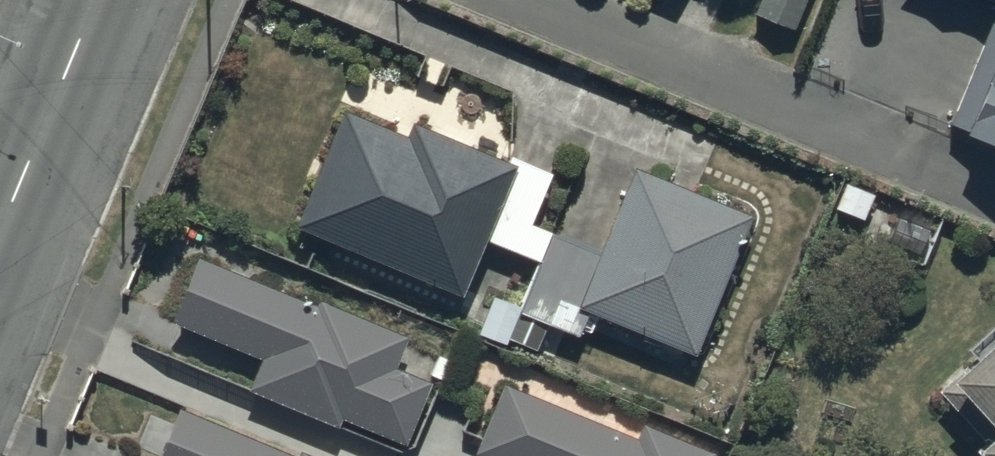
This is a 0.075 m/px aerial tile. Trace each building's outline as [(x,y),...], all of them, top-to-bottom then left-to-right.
[(795,29),(806,0),(761,0),(756,14),(795,29)] [(994,142),(994,10),(949,124),(994,142)] [(537,264),(550,232),(531,223),(552,174),(517,160),(514,167),(414,125),(407,142),(344,116),(296,229),(462,299),(485,243),(537,264)] [(550,232),(537,264),(519,307),(496,297),(480,335),(507,346),(510,339),(520,314),(551,327),(581,340),(591,317),(695,361),(756,217),(634,166),(598,251),(550,232)] [(342,421),(406,447),(432,384),(396,370),(408,340),(320,303),(318,309),(199,260),(173,324),(263,361),(250,392),(339,429),(342,421)] [(551,327),(520,314),(510,339),(540,352),(551,327)] [(980,455),(994,455),(994,339),(938,391),(984,442),(975,450),(980,455)] [(714,454),(643,424),(636,439),(504,385),(476,453),(482,455),(713,455),(714,454)] [(180,408),(160,455),(296,455),(180,408)]
